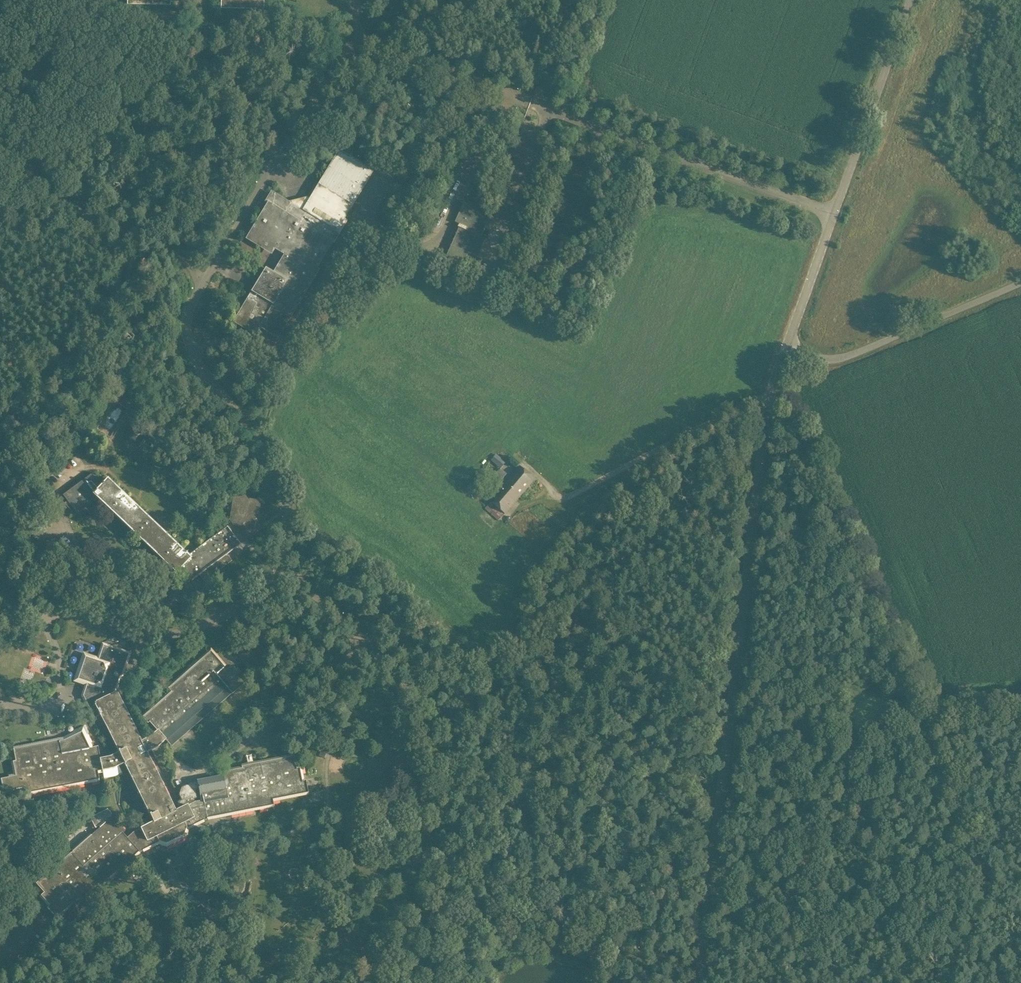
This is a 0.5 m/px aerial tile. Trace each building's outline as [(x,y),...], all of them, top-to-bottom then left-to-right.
[(221,9),(263,10),(264,0),(221,0),(221,9)] [(233,322),(255,335),(258,337),(262,329),(278,338),(319,270),(316,268),(338,233),(337,232),(374,171),(339,150),(302,210),(271,192),(246,232),(284,255),(273,273),(265,268),(233,322)] [(446,258),(450,260),(447,267),(459,272),(460,269),(471,272),(477,258),(478,258),(486,239),(481,237),(488,222),(464,203),(456,223),(462,225),(460,228),(459,228),(446,258)] [(54,456),(59,462),(75,450),(71,444),(54,456)] [(497,454),(492,460),(497,465),(502,459),(497,454)] [(521,467),(491,502),(485,509),(499,521),(505,514),(535,479),(521,467)] [(495,475),(502,480),(507,474),(501,469),(495,475)] [(93,474),(72,489),(64,495),(77,513),(97,498),(176,574),(182,568),(192,581),(199,575),(204,581),(229,562),(225,556),(241,545),(238,541),(256,528),(257,519),(260,516),(258,513),(259,506),(256,501),(248,500),(245,495),(237,494),(233,497),(234,506),(230,509),(233,513),(231,521),(233,524),(187,556),(104,477),(99,482),(93,474)] [(478,490),(471,484),(467,489),(474,495),(478,490)] [(9,777),(1,779),(2,788),(6,788),(7,791),(23,788),(25,795),(25,794),(100,780),(99,772),(104,772),(104,771),(115,769),(124,765),(153,823),(132,833),(127,838),(122,833),(125,831),(111,815),(112,814),(107,809),(90,818),(95,828),(98,826),(100,828),(91,836),(90,833),(34,882),(44,892),(39,897),(48,907),(47,908),(57,920),(78,901),(81,904),(139,853),(150,848),(196,826),(207,820),(273,807),(272,800),(308,793),(306,780),(302,781),(299,768),(296,768),(294,756),(242,766),(242,769),(220,773),(221,777),(197,781),(201,802),(195,803),(190,793),(180,798),(181,801),(177,803),(180,810),(175,812),(146,753),(156,748),(165,741),(171,747),(248,680),(237,668),(235,670),(232,666),(227,671),(211,653),(199,663),(195,659),(187,666),(189,669),(166,687),(169,690),(142,717),(147,724),(149,722),(157,731),(149,738),(141,742),(115,690),(118,688),(124,670),(125,671),(127,664),(126,663),(128,658),(125,652),(120,650),(120,649),(113,647),(113,648),(107,646),(101,649),(99,654),(98,654),(97,657),(94,656),(94,657),(88,656),(82,658),(80,664),(79,663),(77,670),(78,671),(76,676),(79,682),(85,684),(84,685),(91,688),(89,692),(88,697),(93,699),(92,702),(93,704),(95,703),(119,754),(110,757),(100,760),(98,747),(91,748),(90,743),(92,742),(84,725),(73,731),(74,734),(71,736),(53,739),(53,741),(41,743),(41,742),(34,743),(35,744),(13,748),(16,761),(12,762),(15,776),(9,777)]
